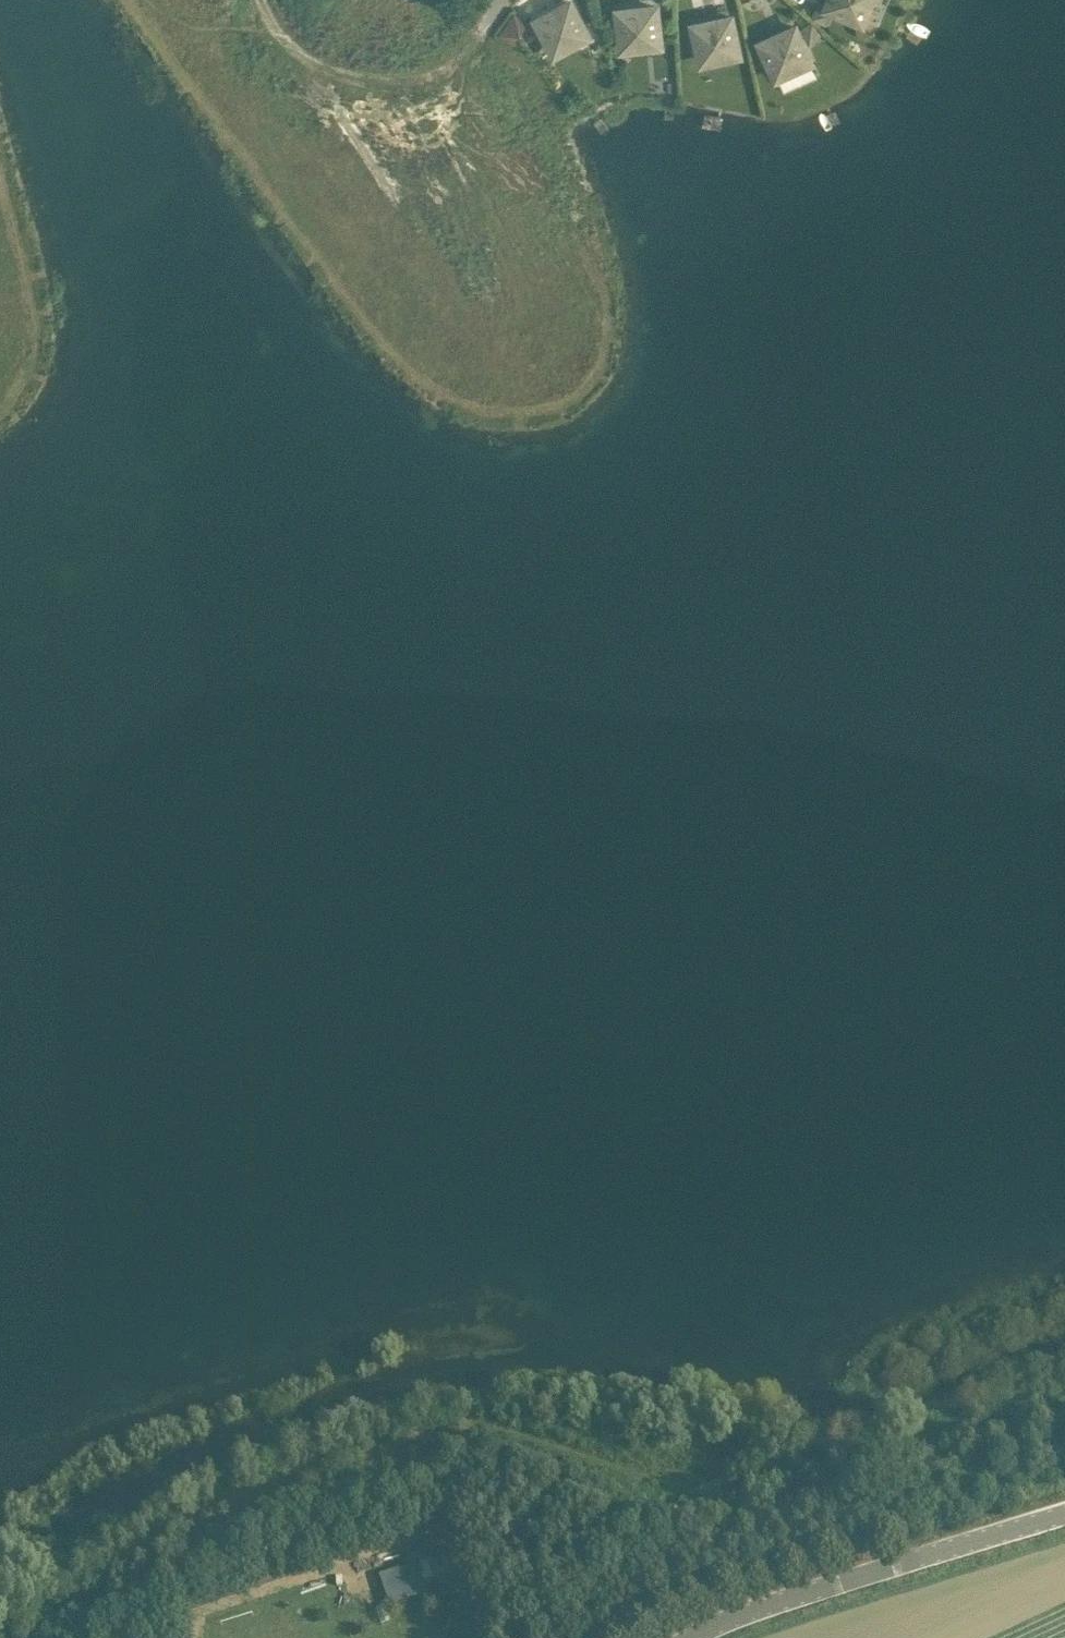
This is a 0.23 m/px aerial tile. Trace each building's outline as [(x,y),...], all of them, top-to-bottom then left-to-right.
[(589,31),(572,0),(570,0),(539,17),(557,49),(589,31)] [(871,0),(831,0),(829,4),(863,18),(871,0)] [(833,10),(817,2),(810,17),(826,25),(833,10)] [(625,44),(661,40),(657,4),(620,8),(625,44)] [(528,22),(515,12),(499,33),(513,43),(528,22)] [(704,58),(740,50),(732,14),(696,22),(704,58)] [(810,41),(822,33),(812,19),(801,27),(810,41)] [(778,73),(812,58),(796,24),(763,40),(778,73)] [(816,65),(784,77),(788,86),(820,74),(816,65)] [(387,1597),(424,1584),(416,1563),(380,1575),(387,1597)]
